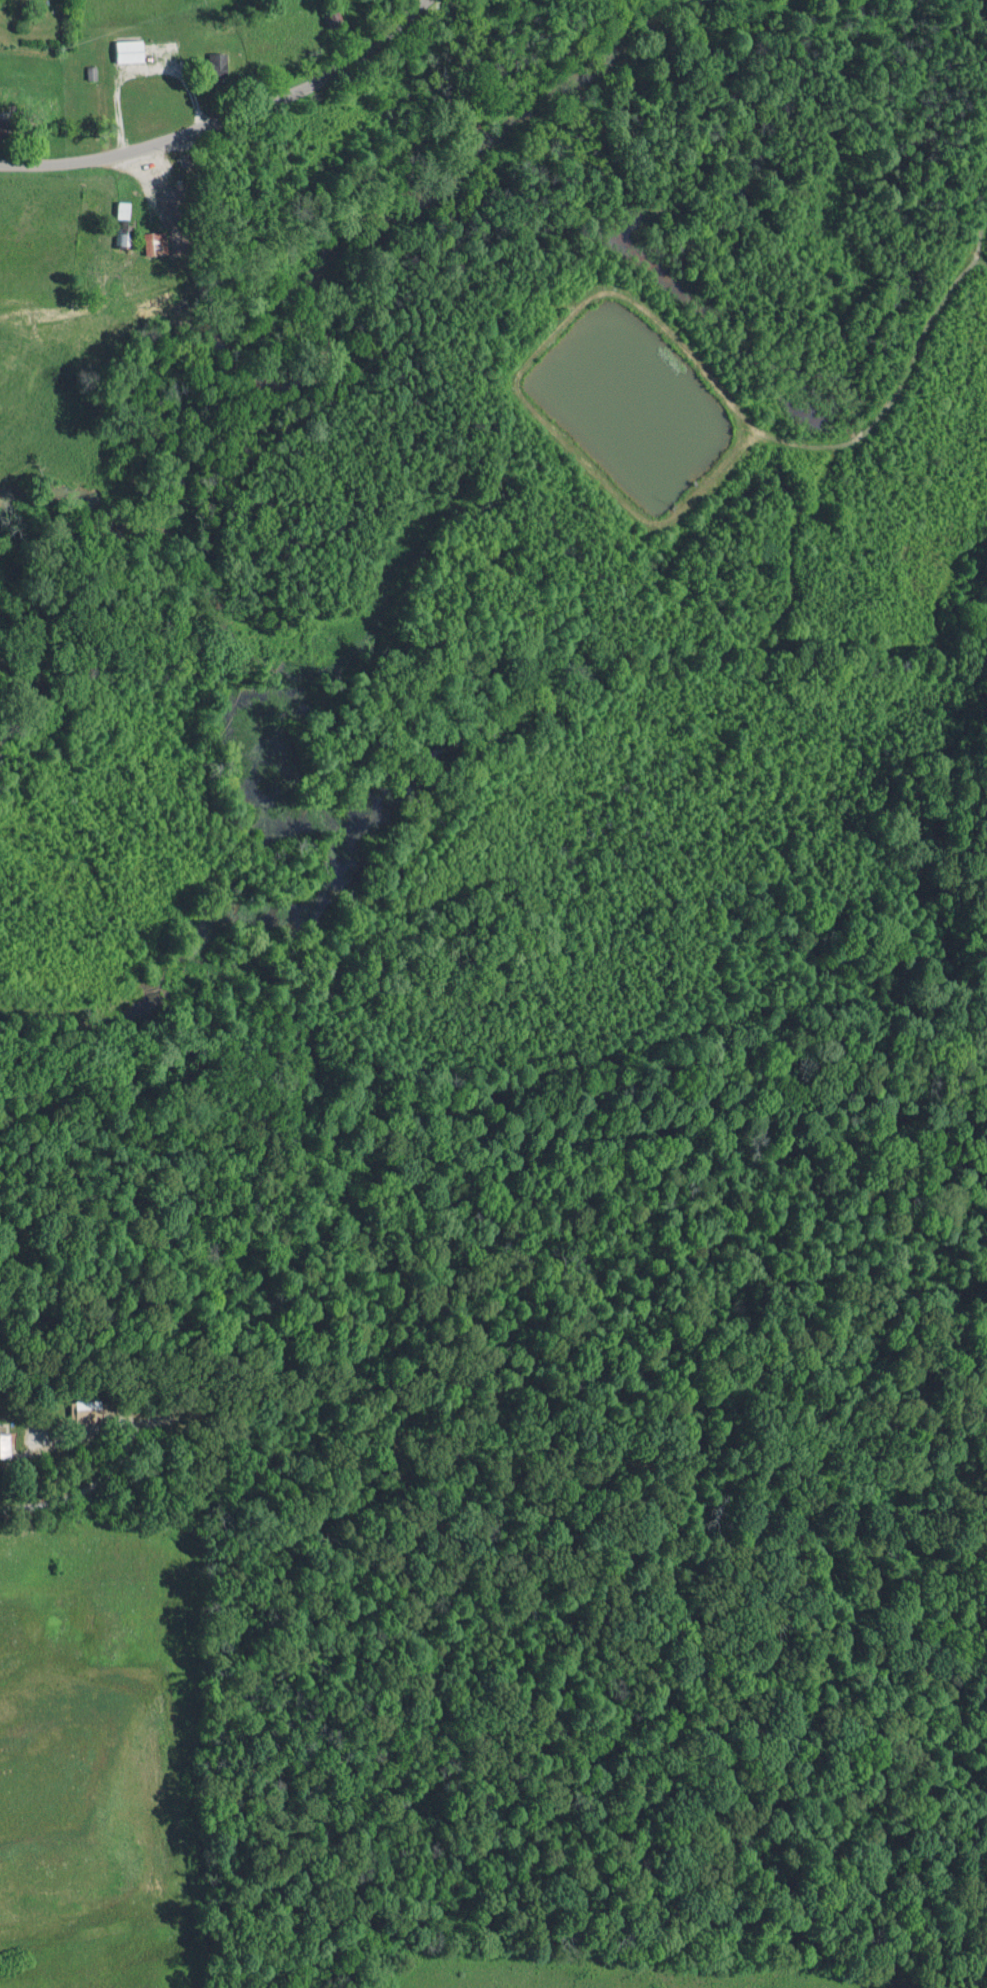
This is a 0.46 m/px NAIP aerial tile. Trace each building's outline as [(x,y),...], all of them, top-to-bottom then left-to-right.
[(119,61),(147,61),(146,39),(119,40),(119,61)] [(228,52),(210,51),(210,72),(228,72),(228,52)] [(132,218),(133,201),(120,201),(119,218),(132,218)] [(145,232),(146,255),(167,254),(166,231),(145,232)] [(130,244),(130,232),(117,232),(117,244),(130,244)]
